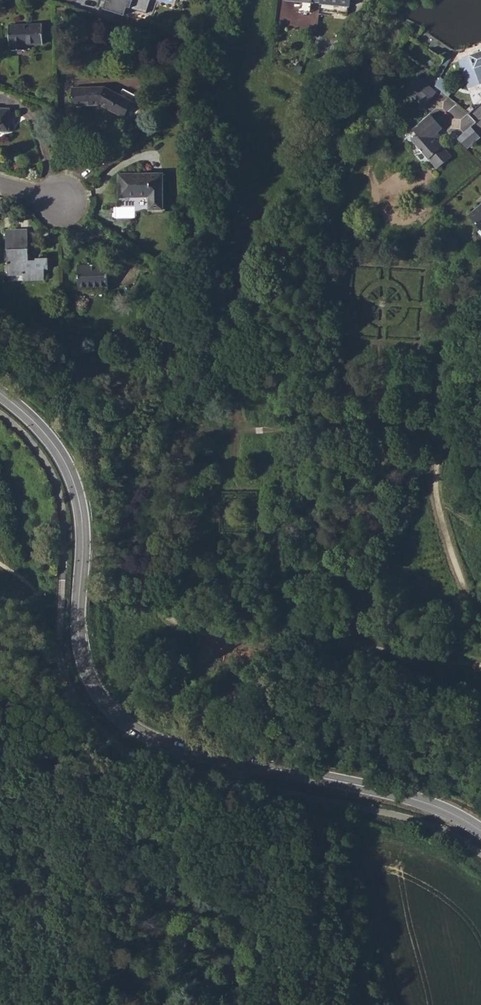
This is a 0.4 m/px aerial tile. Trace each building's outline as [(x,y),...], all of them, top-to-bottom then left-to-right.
[(106,1),(103,10),(124,15),(127,8),(130,9),(133,1),(129,1),(129,0),(101,0),(106,1)] [(11,45),(11,50),(24,50),(24,45),(43,44),(42,24),(8,25),(9,46),(11,45)] [(461,57),(465,69),(469,83),(480,80),(480,76),(479,70),(480,70),(480,50),(461,57)] [(450,95),(455,87),(441,78),(436,85),(450,95)] [(415,87),(432,101),(438,95),(421,81),(415,87)] [(409,95),(426,109),(432,101),(415,87),(409,95)] [(100,105),(124,118),(136,96),(122,89),(119,95),(105,88),(72,88),(73,106),(100,105)] [(412,145),(437,173),(452,160),(438,144),(440,142),(437,138),(443,132),(431,118),(413,135),(417,140),(412,145)] [(457,140),(467,150),(480,138),(480,137),(472,127),(457,140)] [(149,197),(149,210),(162,209),(162,174),(119,175),(119,197),(149,197)] [(480,230),(480,208),(470,218),(480,230)] [(22,273),(23,280),(44,279),(44,270),(47,270),(47,258),(35,259),(35,260),(28,261),(27,230),(5,231),(6,250),(7,274),(22,273)] [(77,266),(78,288),(108,287),(107,265),(77,266)]
